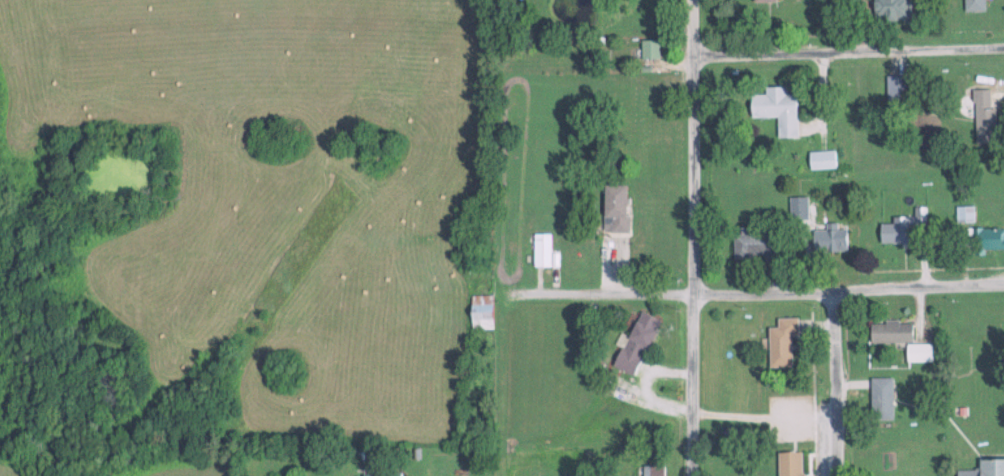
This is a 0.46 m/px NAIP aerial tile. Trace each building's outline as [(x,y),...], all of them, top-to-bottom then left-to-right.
[(871,21),(909,21),(909,0),(871,0),(871,21)] [(961,11),(982,11),(982,0),(961,0),(961,11)] [(639,59),(658,59),(658,41),(639,41),(639,59)] [(905,103),(905,76),(884,76),(884,103),(905,103)] [(777,118),(777,139),(796,138),(795,87),(764,88),(764,95),(746,95),(746,118),(777,118)] [(992,144),(992,90),(972,90),(972,144),(992,144)] [(807,151),(807,169),(835,169),(835,151),(807,151)] [(626,186),(601,186),(600,233),(625,233),(626,186)] [(788,221),(808,221),(808,196),(788,196),(788,221)] [(890,216),(890,223),(878,223),(878,243),(925,243),(925,207),(913,207),(913,216),(890,216)] [(971,207),(955,207),(955,221),(971,221),(971,207)] [(732,234),(732,258),(776,258),(776,228),(739,228),(739,234),(732,234)] [(847,252),(848,229),(835,229),(809,228),(809,252),(847,252)] [(972,228),(972,252),(1003,252),(1003,228),(972,228)] [(532,268),(549,268),(549,234),(532,234),(532,268)] [(469,329),(491,329),(491,295),(469,295),(469,329)] [(611,365),(633,375),(658,320),(636,310),(611,365)] [(766,327),(767,368),(796,368),(795,317),(775,318),(776,327),(766,327)] [(905,342),(905,361),(930,361),(930,343),(912,343),(912,321),(868,321),(868,343),(905,342)] [(892,378),(870,378),(870,420),(892,420),(892,378)] [(775,475),(801,475),(800,451),(774,451),(775,475)] [(953,470),(953,475),(1003,475),(1003,458),(975,458),(975,470),(953,470)] [(640,475),(665,475),(665,466),(640,466),(640,475)]
